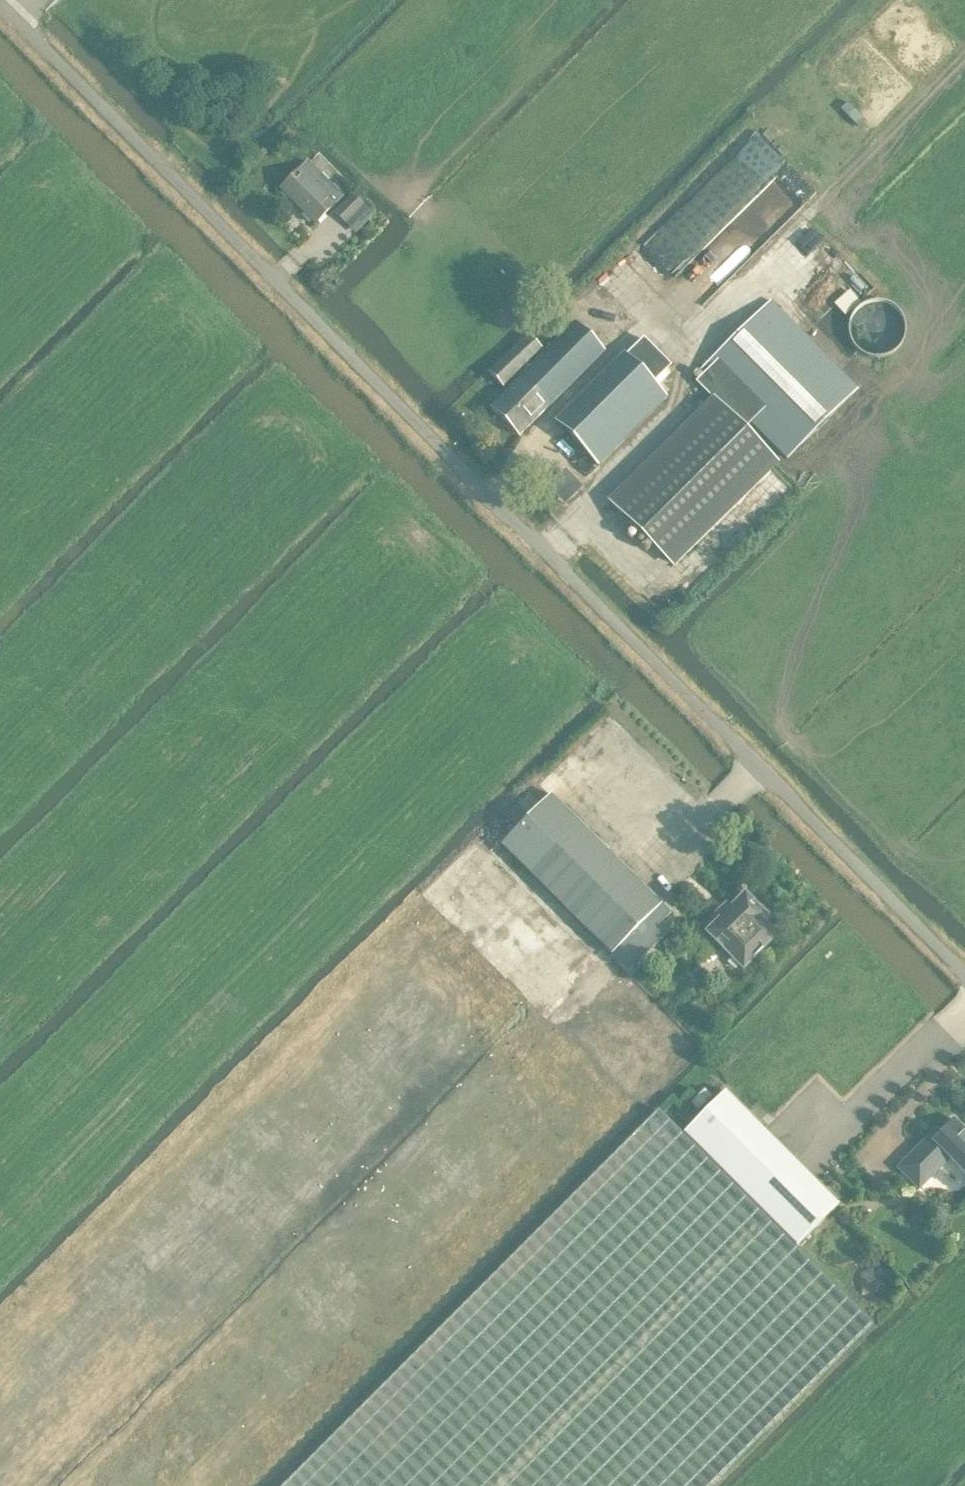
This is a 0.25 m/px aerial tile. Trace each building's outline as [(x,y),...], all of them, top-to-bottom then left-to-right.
[(316,224),(335,204),(301,170),(281,190),(316,224)] [(335,212),(347,224),(364,206),(352,195),(335,212)] [(855,348),(857,351),(858,351),(862,354),(867,356),(871,358),(876,358),(881,358),(886,356),(891,354),(895,351),(898,348),(901,344),(903,339),(904,334),(905,331),(905,330),(904,325),(903,320),(901,315),(898,311),(895,308),(891,305),(886,303),(881,301),(876,301),(871,302),(867,303),(862,305),(858,308),(855,311),(852,315),(850,320),(848,325),(848,330),(848,335),(850,339),(852,344),(855,348)] [(702,375),(695,382),(714,401),(715,400),(744,429),(750,423),(787,459),(857,389),(770,302),(699,371),(702,375)] [(490,409),(518,438),(603,353),(575,324),(523,376),(510,389),(490,409)] [(526,337),(489,373),(503,388),(506,385),(510,389),(523,376),(519,372),(540,351),(536,347),(526,337)] [(555,424),(597,466),(665,399),(623,356),(555,424)] [(714,401),(611,503),(671,564),(775,461),(744,429),(715,400),(714,401)] [(551,794),(499,846),(627,974),(670,931),(661,923),(670,914),(551,794)] [(705,933),(743,970),(777,937),(763,922),(768,917),(745,894),(705,933)] [(690,1103),(698,1110),(711,1097),(704,1090),(690,1103)] [(682,1134),(796,1247),(838,1204),(725,1091),(682,1134)] [(872,1324),(795,1247),(796,1247),(682,1134),(658,1110),(282,1485),(710,1485),(872,1324)] [(953,1119),(920,1152),(917,1148),(897,1168),(919,1190),(949,1159),(964,1175),(964,1131),(953,1119)]
